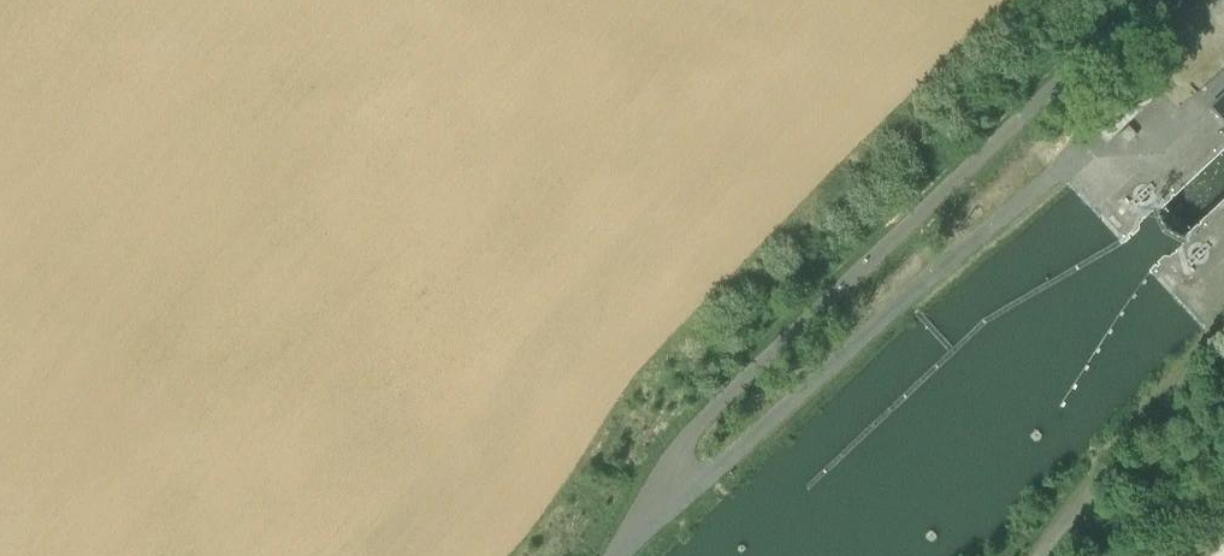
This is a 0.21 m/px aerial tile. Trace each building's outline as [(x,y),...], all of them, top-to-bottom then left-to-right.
[(1208,107),(1223,124),(1223,92),(1208,107)]
